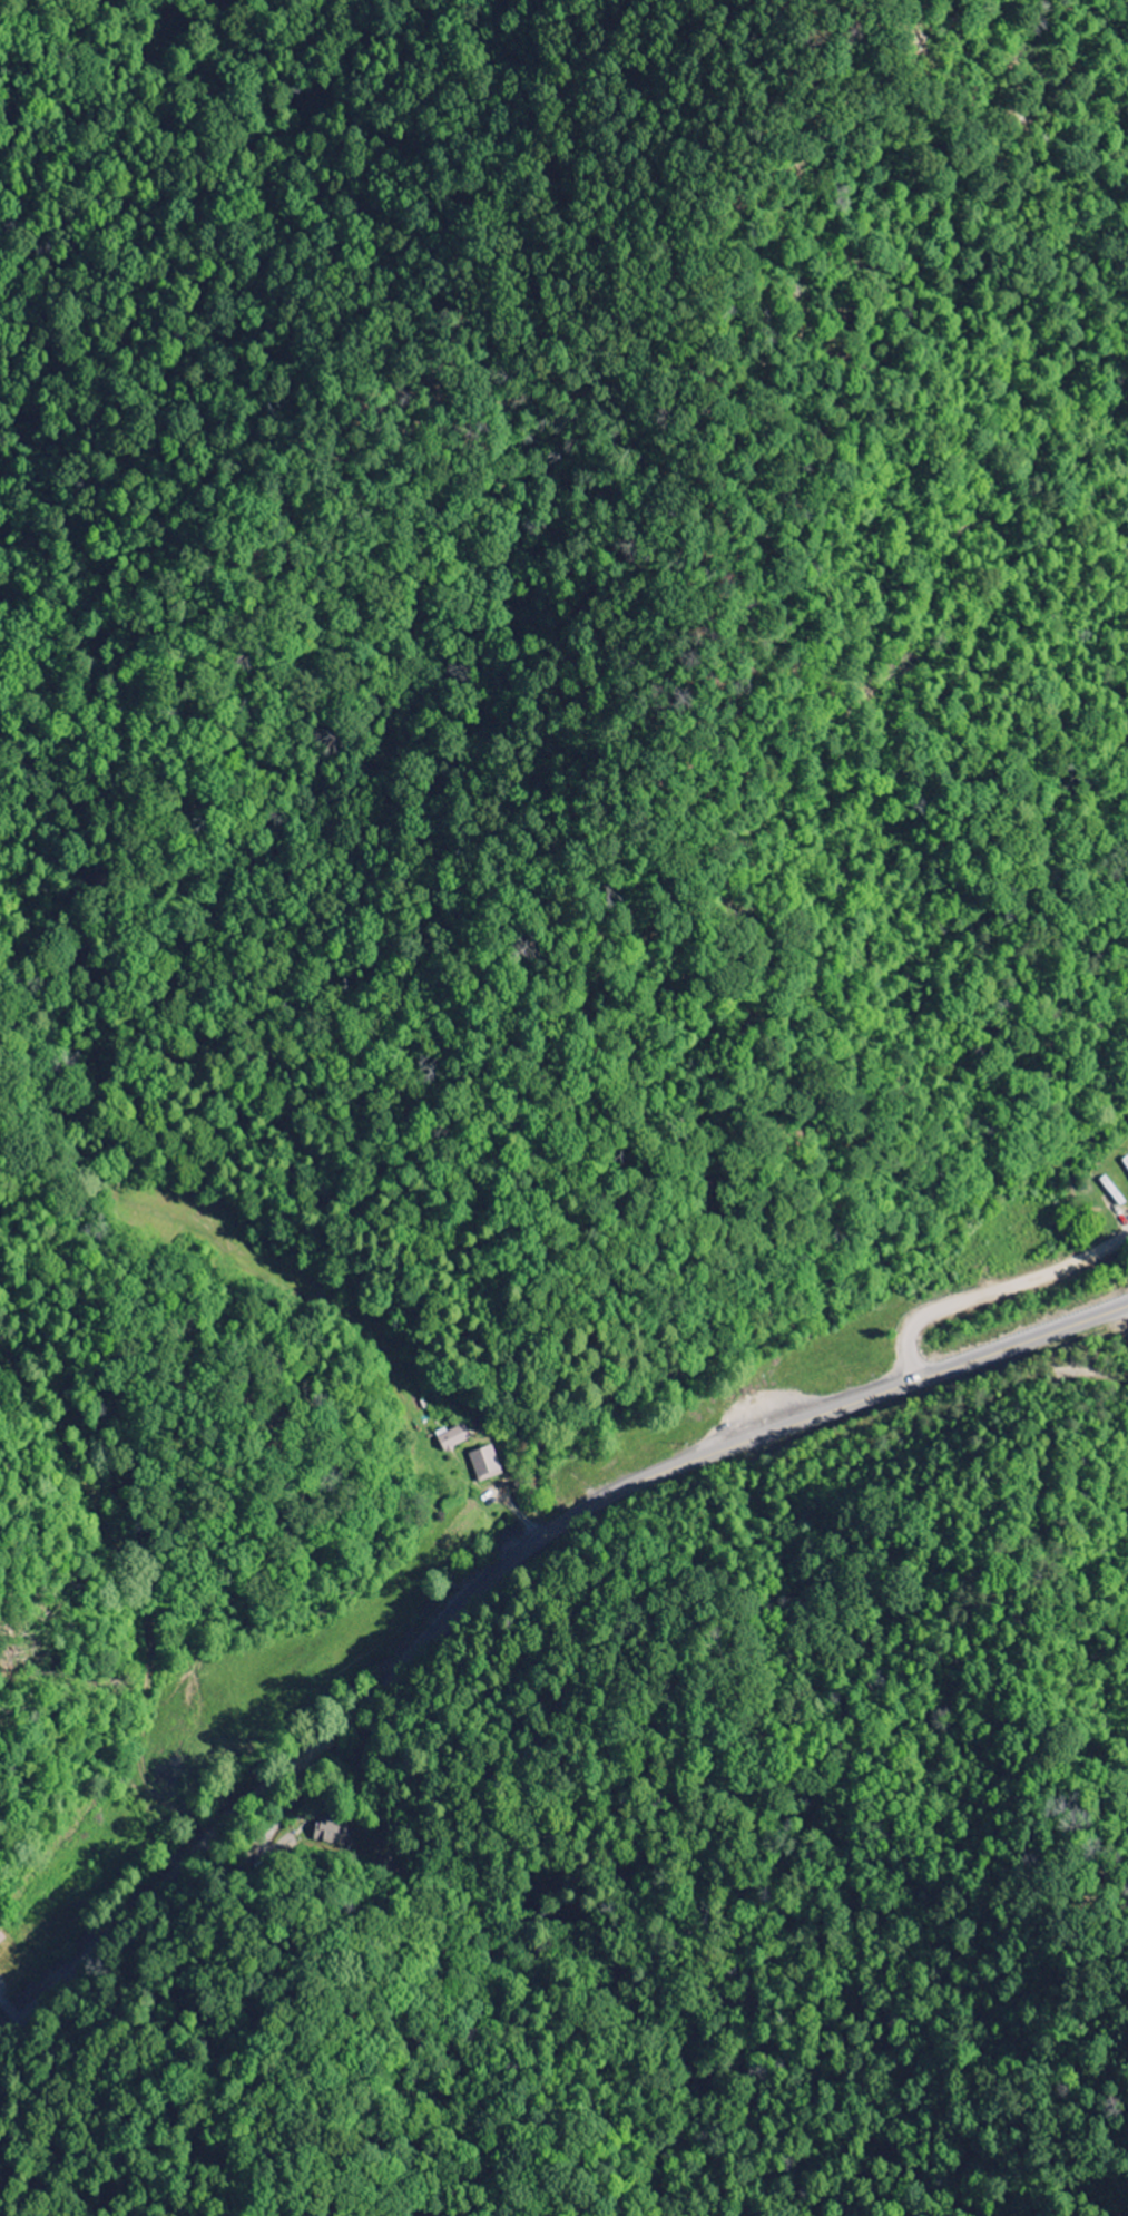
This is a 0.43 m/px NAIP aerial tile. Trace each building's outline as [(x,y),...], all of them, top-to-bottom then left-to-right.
[(436,1439),(445,1454),(471,1439),(463,1424),(436,1439)] [(478,1482),(502,1474),(493,1446),(469,1454),(478,1482)]
